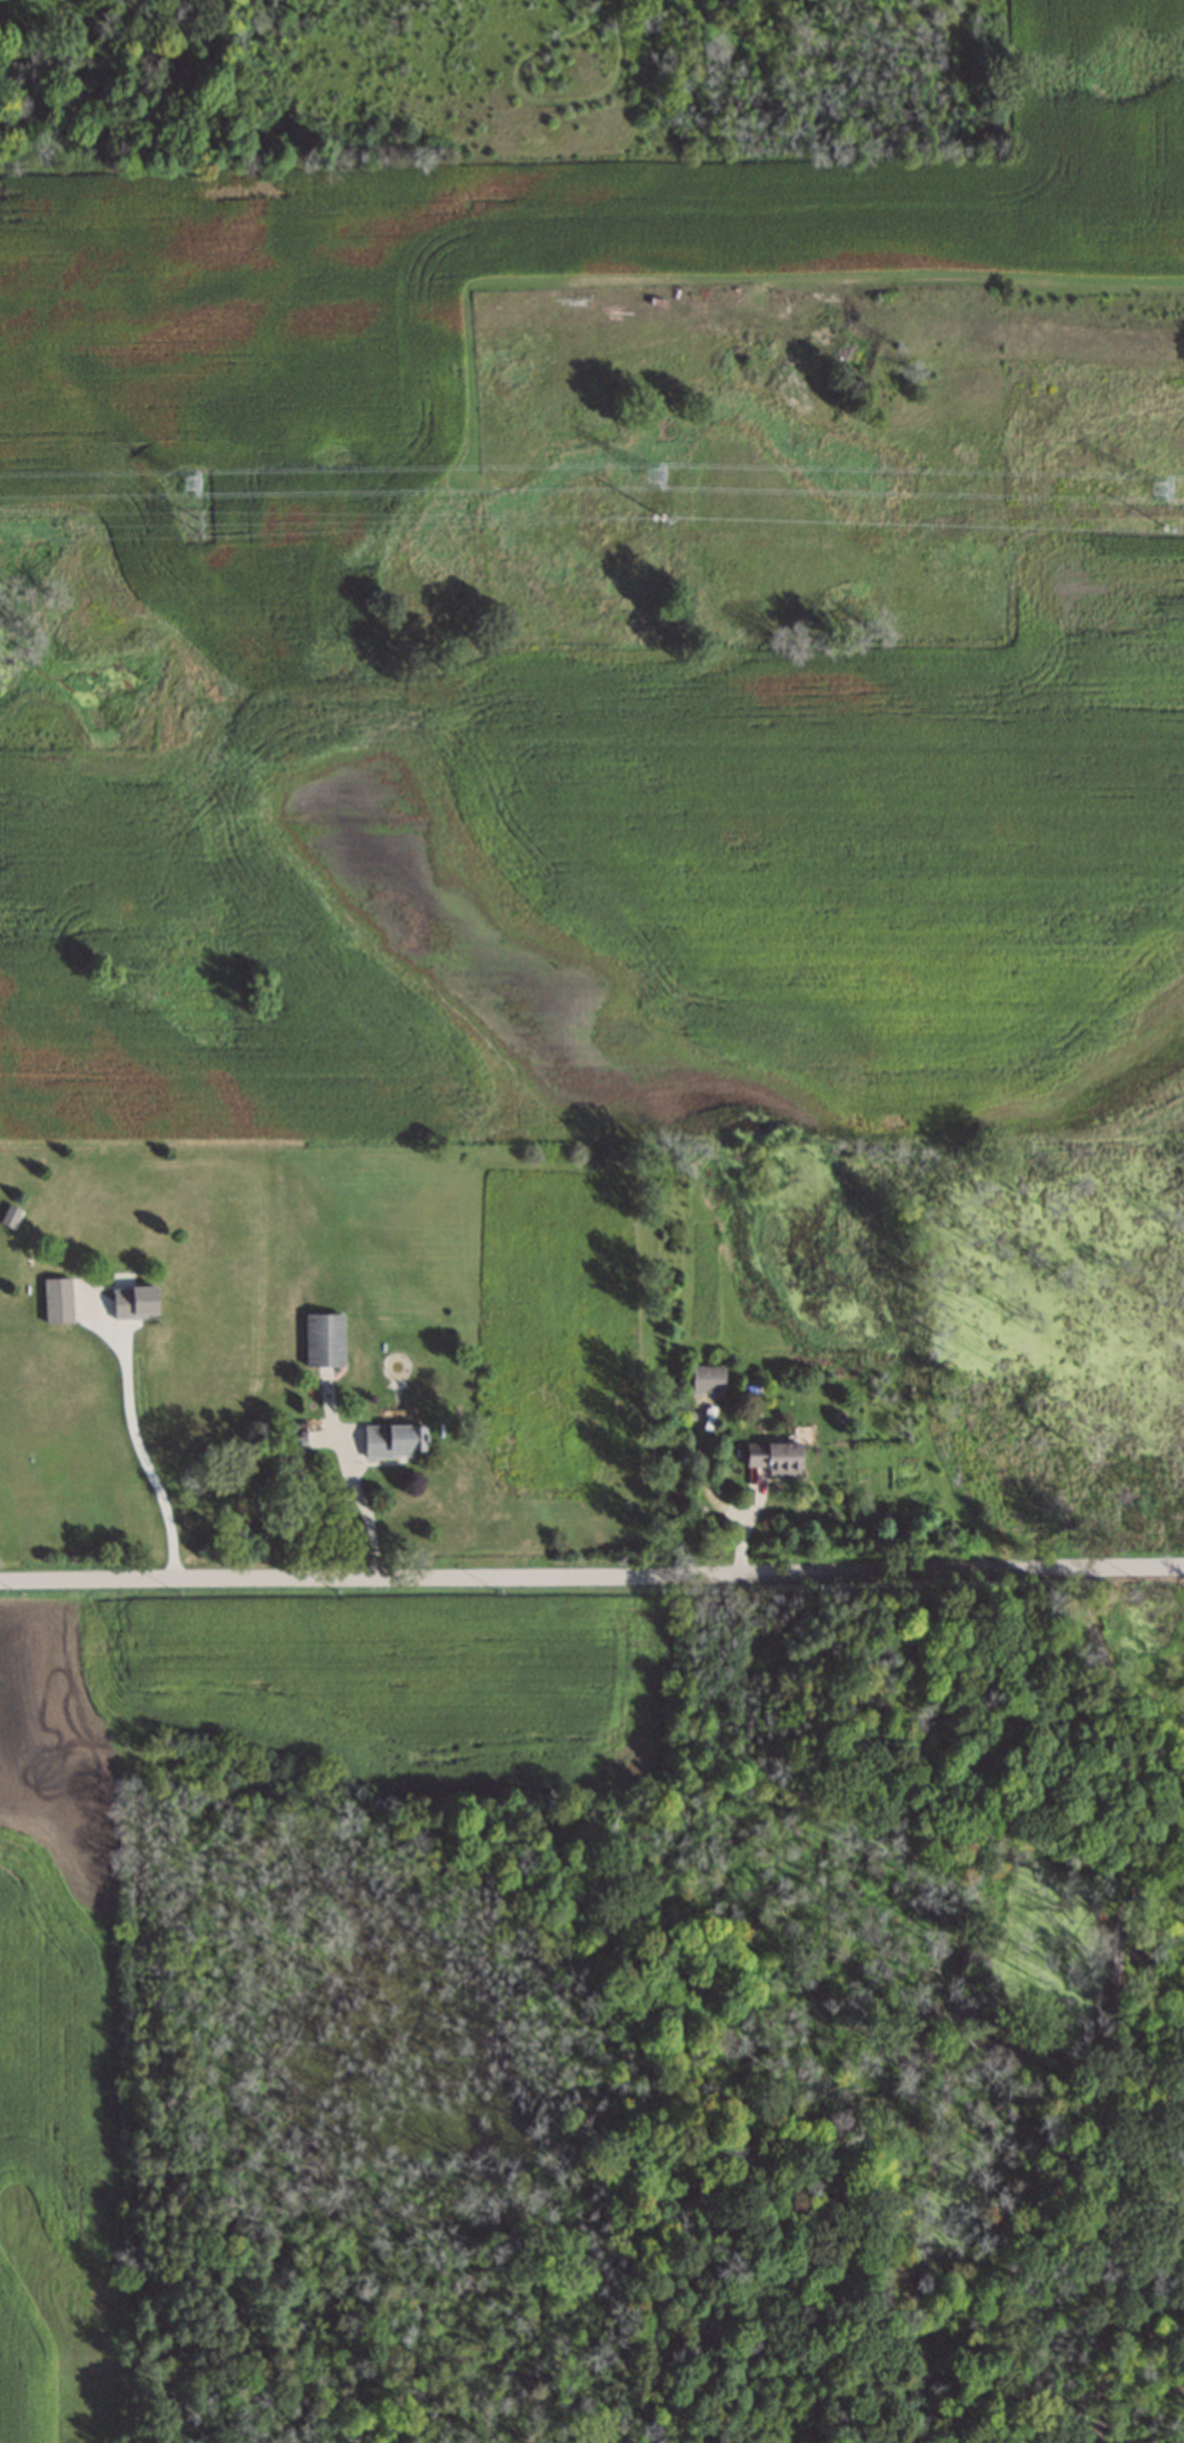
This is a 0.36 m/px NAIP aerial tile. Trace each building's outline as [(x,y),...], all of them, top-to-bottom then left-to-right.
[(2,1223),(12,1228),(18,1215),(9,1210),(2,1223)] [(73,1324),(72,1280),(45,1280),(46,1325),(73,1324)] [(159,1289),(114,1289),(114,1321),(159,1321),(159,1289)] [(345,1316),(307,1316),(307,1369),(345,1369),(345,1316)] [(693,1395),(725,1395),(725,1368),(693,1368),(693,1395)] [(365,1458),(426,1458),(426,1427),(365,1427),(365,1458)] [(769,1470),(769,1478),(803,1478),(803,1446),(748,1446),(748,1470),(769,1470)]
